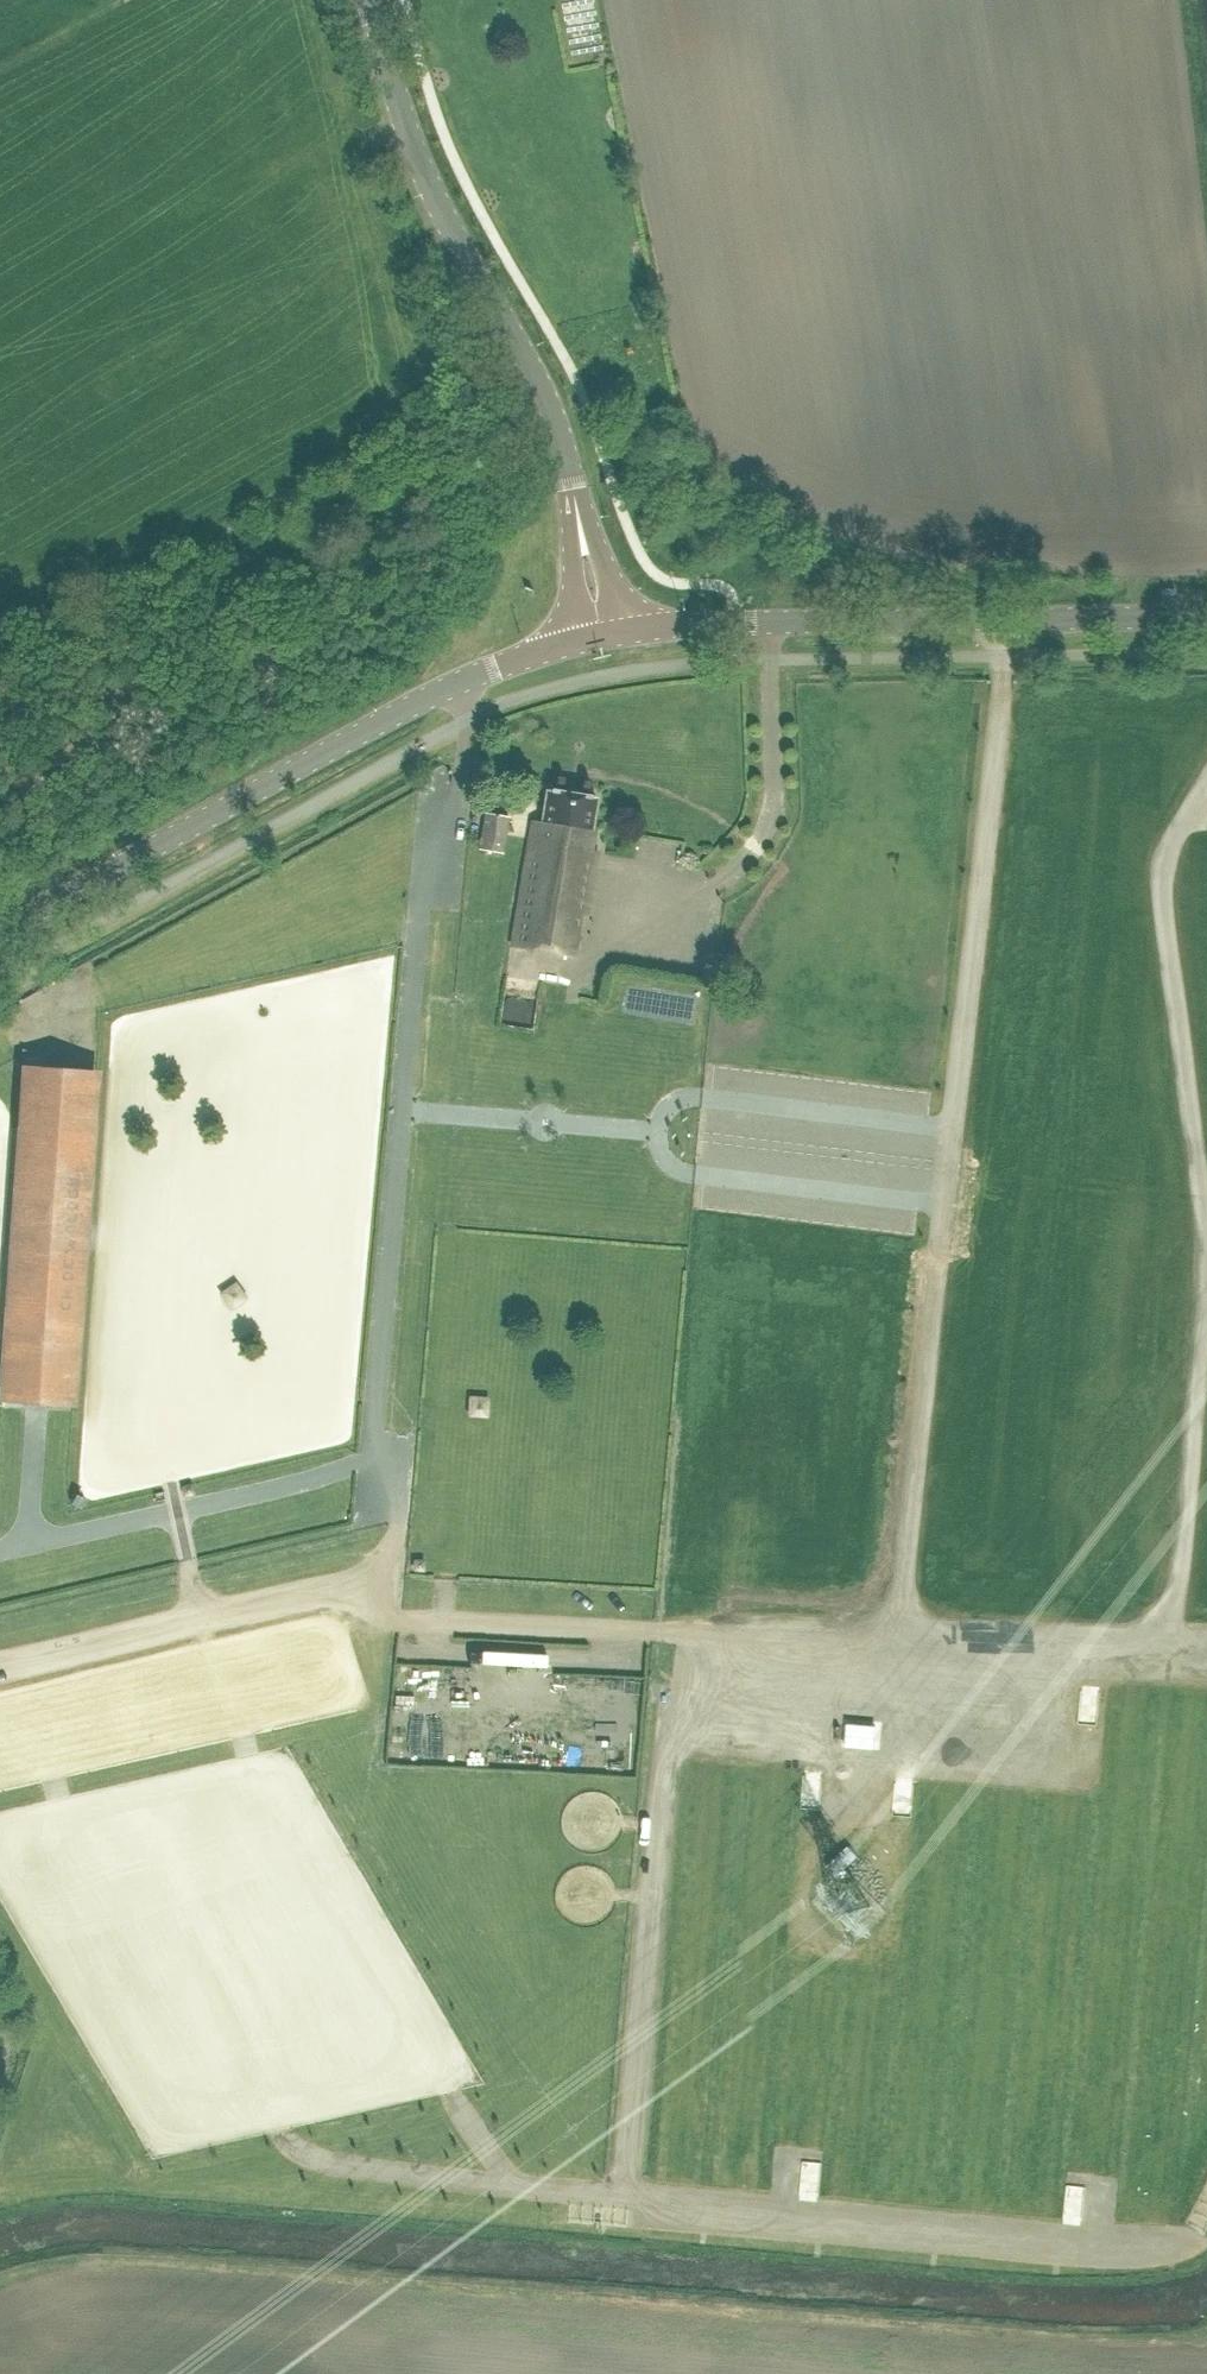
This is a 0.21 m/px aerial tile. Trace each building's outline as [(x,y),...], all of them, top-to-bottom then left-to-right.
[(510,946),(546,952),(573,957),(580,917),(586,918),(597,851),(587,850),(595,799),(545,791),(540,822),(531,821),(510,946)] [(477,849),(501,853),(503,854),(509,817),(483,813),(477,849)] [(75,975),(60,983),(67,995),(82,987),(75,975)] [(61,1403),(87,1070),(30,1065),(4,1399),(61,1403)] [(100,1306),(92,1313),(107,1330),(115,1323),(100,1306)] [(109,1429),(105,1459),(118,1460),(122,1431),(109,1429)]
